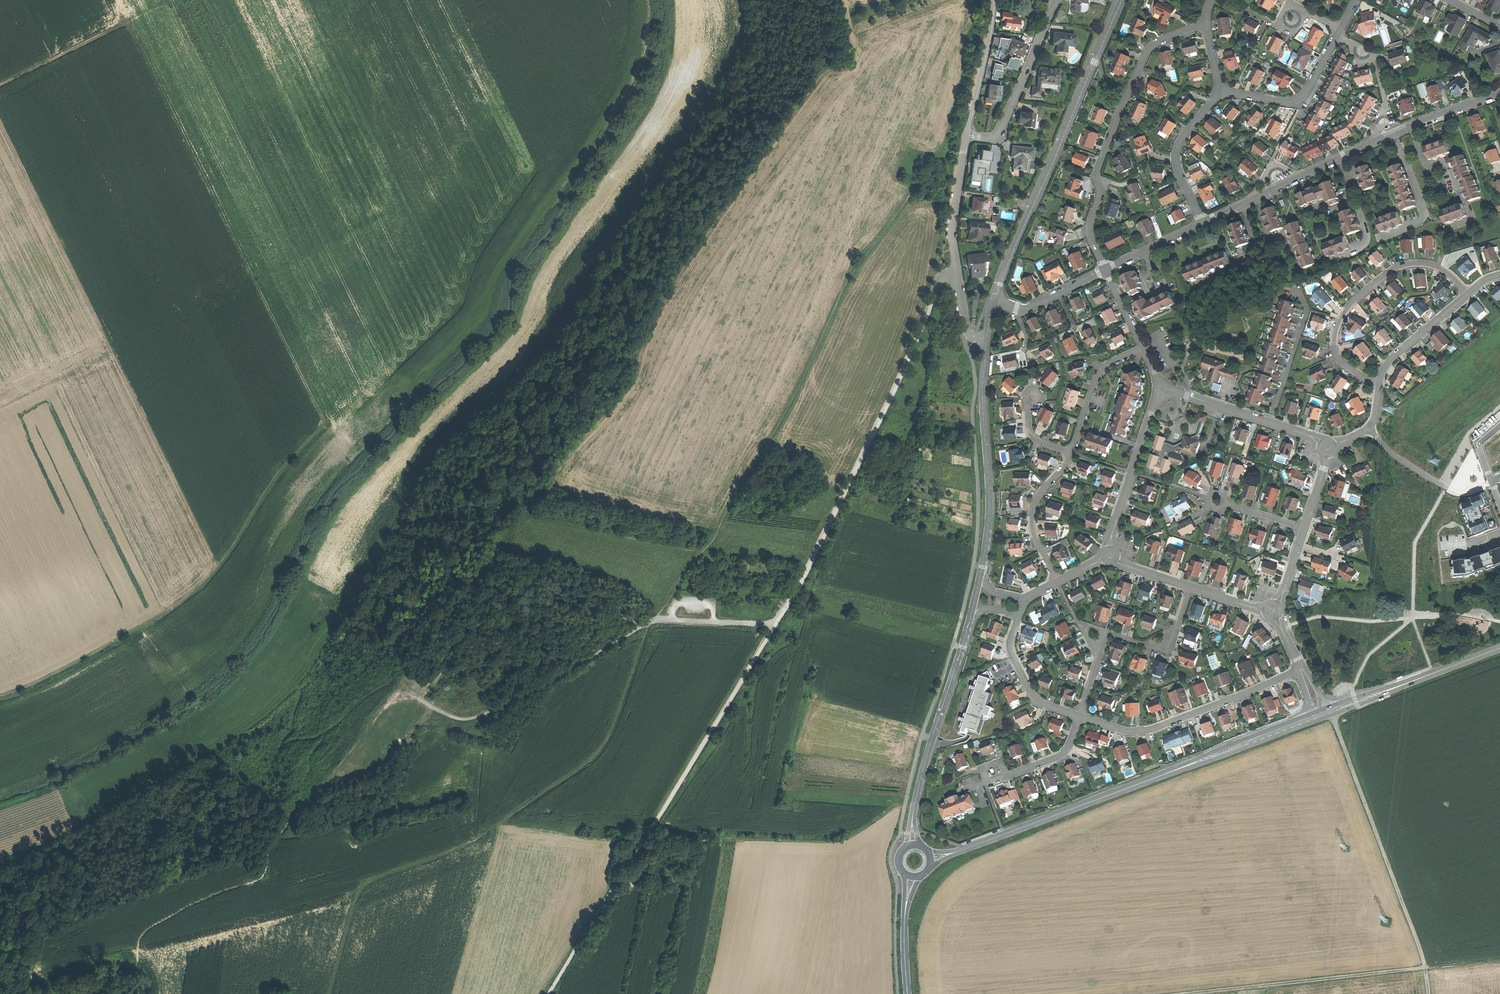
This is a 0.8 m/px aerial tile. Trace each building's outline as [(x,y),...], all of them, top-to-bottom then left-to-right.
[(1082,12),(1083,2),(1091,3),(1091,0),(1073,0),(1073,1),(1074,1),(1073,11),(1082,12)] [(1275,5),(1278,0),(1262,0),(1261,3),(1260,4),(1270,9),(1273,4),(1275,5)] [(1417,12),(1426,16),(1427,15),(1431,17),(1436,8),(1431,6),(1428,4),(1429,2),(1424,0),(1417,12)] [(1489,7),(1494,10),(1499,13),(1499,10),(1499,0),(1493,0),(1489,7)] [(1172,16),(1173,17),(1177,9),(1164,3),(1163,5),(1159,3),(1154,13),(1161,16),(1159,22),(1161,23),(1162,25),(1165,24),(1168,26),(1171,19),(1172,16)] [(1014,28),(1018,28),(1019,16),(1010,15),(1011,13),(1002,12),(1002,19),(1005,19),(1005,23),(1004,27),(1009,27),(1010,29),(1012,29),(1014,28)] [(1378,25),(1374,13),(1371,14),(1370,12),(1362,14),(1363,18),(1360,18),(1362,22),(1360,26),(1357,24),(1356,27),(1354,30),(1364,36),(1365,32),(1370,31),(1373,33),(1378,25)] [(1448,31),(1458,36),(1466,21),(1462,18),(1456,15),(1455,17),(1451,15),(1447,23),(1451,26),(1448,31)] [(1149,28),(1144,26),(1146,22),(1137,18),(1131,31),(1140,35),(1140,34),(1145,37),(1147,33),(1149,28)] [(1221,35),(1232,33),(1230,18),(1219,20),(1220,26),(1221,35)] [(1260,25),(1250,19),(1245,29),(1255,34),(1258,28),(1260,25)] [(1472,26),(1460,48),(1467,51),(1470,45),(1475,47),(1479,40),(1482,42),(1485,46),(1489,45),(1493,37),(1480,31),(1472,26)] [(1315,27),(1307,42),(1309,43),(1314,46),(1316,47),(1324,32),(1318,29),(1315,27)] [(1296,37),(1303,42),(1310,33),(1304,28),(1296,37)] [(1056,55),(1065,56),(1067,46),(1074,47),(1075,35),(1054,33),(1053,38),(1052,44),(1057,44),(1056,55)] [(1013,34),(1011,38),(1025,44),(1028,36),(1013,34)] [(1023,68),(1028,54),(1034,37),(1028,36),(1025,44),(1020,58),(1017,65),(1023,68)] [(1275,36),(1268,49),(1277,53),(1283,41),(1278,38),(1275,36)] [(998,45),(1007,47),(1011,38),(1010,38),(999,37),(998,45)] [(1020,58),(1025,44),(1011,38),(1007,47),(1006,49),(1005,49),(1004,52),(1005,52),(1004,53),(1010,55),(1013,57),(1014,56),(1020,58)] [(1197,41),(1184,44),(1186,54),(1199,51),(1198,47),(1197,41)] [(1305,45),(1302,49),(1312,54),(1314,50),(1312,50),(1307,46),(1305,45)] [(1310,60),(1309,60),(1312,55),(1312,54),(1302,49),(1299,55),(1294,64),(1304,70),(1309,62),(1310,60)] [(1404,50),(1390,55),(1392,60),(1393,66),(1408,61),(1404,50)] [(1166,53),(1161,54),(1164,66),(1174,64),(1171,51),(1166,53)] [(1225,55),(1226,60),(1228,68),(1230,68),(1230,69),(1232,69),(1236,69),(1237,67),(1237,66),(1239,66),(1236,52),(1233,53),(1233,51),(1227,52),(1228,54),(1225,55)] [(1488,56),(1492,66),(1490,67),(1493,75),(1499,72),(1499,52),(1499,51),(1488,56)] [(1128,62),(1130,57),(1120,53),(1116,61),(1118,62),(1116,65),(1115,64),(1112,70),(1117,72),(1118,73),(1118,72),(1124,75),(1128,66),(1126,65),(1128,62)] [(1294,64),(1299,55),(1295,53),(1288,65),(1302,73),(1304,70),(1294,64)] [(1016,67),(1017,65),(1020,58),(1014,56),(1013,57),(1010,55),(1007,64),(1006,65),(1007,65),(1006,68),(1012,70),(1014,66),(1016,67)] [(1334,64),(1345,70),(1349,63),(1346,61),(1339,57),(1338,57),(1336,60),(1334,64)] [(993,73),(993,75),(992,75),(997,76),(999,76),(1001,67),(1005,68),(1006,65),(1007,64),(995,59),(991,73),(993,73)] [(1341,77),(1345,70),(1334,64),(1332,67),(1330,71),(1334,73),(1341,77)] [(1202,66),(1190,68),(1193,78),(1205,76),(1203,70),(1202,66)] [(1058,78),(1059,70),(1040,68),(1038,76),(1038,83),(1040,83),(1057,85),(1058,78)] [(1265,73),(1256,68),(1249,79),(1254,82),(1259,85),(1265,73)] [(1363,71),(1366,83),(1374,81),(1371,69),(1367,70),(1363,71)] [(1275,77),(1280,80),(1283,73),(1279,71),(1275,77)] [(1358,85),(1366,83),(1363,71),(1359,72),(1355,73),(1358,85)] [(1290,85),(1294,79),(1283,73),(1280,80),(1277,84),(1286,89),(1288,86),(1289,84),(1290,85)] [(1330,80),(1340,86),(1344,79),(1341,77),(1334,73),(1332,76),(1330,80)] [(1058,78),(1057,85),(1040,83),(1040,88),(1041,88),(1040,95),(1046,95),(1047,91),(1059,92),(1061,79),(1058,78)] [(1460,79),(1459,78),(1452,84),(1454,87),(1453,93),(1456,97),(1459,95),(1462,94),(1461,91),(1466,87),(1464,85),(1460,79)] [(1337,93),(1340,86),(1330,80),(1328,84),(1326,87),(1337,93)] [(1163,85),(1153,81),(1152,84),(1149,89),(1154,91),(1155,91),(1157,93),(1156,93),(1158,98),(1167,95),(1163,85)] [(1040,88),(1040,83),(1038,83),(1037,88),(1032,87),(1031,96),(1040,97),(1040,95),(1041,88),(1040,88)] [(992,98),(999,99),(1000,86),(989,84),(988,90),(988,97),(984,97),(984,101),(991,102),(992,98)] [(1438,85),(1428,89),(1433,103),(1438,101),(1443,100),(1438,85)] [(1333,100),(1337,93),(1326,87),(1324,90),(1322,94),(1324,95),(1333,100)] [(1367,94),(1363,101),(1374,107),(1376,103),(1378,100),(1367,94)] [(1192,108),(1196,103),(1188,97),(1184,102),(1183,100),(1179,106),(1180,107),(1187,114),(1192,108)] [(1320,102),(1318,106),(1329,112),(1333,104),(1331,103),(1322,99),(1320,102)] [(1411,99),(1400,102),(1404,115),(1409,113),(1415,111),(1412,104),(1411,99)] [(1148,105),(1137,100),(1134,107),(1130,116),(1140,121),(1148,105)] [(1363,101),(1359,108),(1368,113),(1370,114),(1372,109),(1374,107),(1363,101)] [(1229,109),(1225,114),(1233,120),(1240,111),(1233,105),(1229,109)] [(1323,117),(1325,119),(1329,112),(1318,106),(1317,109),(1314,113),(1323,117)] [(1092,120),(1101,123),(1102,120),(1104,120),(1106,115),(1108,111),(1097,107),(1092,120)] [(1359,108),(1357,107),(1355,110),(1353,114),(1364,120),(1366,116),(1368,113),(1359,108)] [(1254,126),(1263,116),(1259,112),(1255,109),(1251,115),(1249,113),(1247,116),(1249,117),(1247,120),(1254,126)] [(1319,125),(1323,117),(1314,113),(1312,112),(1311,114),(1308,119),(1319,125)] [(1021,126),(1035,128),(1036,122),(1033,122),(1034,114),(1023,113),(1019,113),(1019,118),(1018,124),(1021,124),(1021,126)] [(1362,123),(1364,120),(1353,114),(1349,121),(1356,125),(1360,127),(1362,123)] [(1475,134),(1485,130),(1481,121),(1480,116),(1475,118),(1470,120),(1475,134)] [(1206,127),(1215,135),(1222,126),(1213,118),(1209,123),(1206,127)] [(1167,119),(1160,130),(1169,135),(1173,130),(1176,124),(1167,119)] [(1267,132),(1276,137),(1283,124),(1278,122),(1274,119),(1267,132)] [(1315,132),(1319,125),(1308,119),(1306,122),(1304,126),(1315,132)] [(1347,122),(1340,126),(1345,137),(1349,135),(1353,133),(1351,129),(1348,123),(1347,122)] [(1345,137),(1340,126),(1339,124),(1332,128),(1334,132),(1335,134),(1338,140),(1342,138),(1345,137)] [(1080,143),(1094,148),(1095,145),(1096,143),(1095,143),(1096,139),(1097,139),(1099,134),(1087,130),(1085,136),(1083,136),(1080,143)] [(1340,145),(1338,140),(1335,134),(1331,136),(1327,137),(1333,148),(1337,146),(1340,145)] [(1192,143),(1193,144),(1192,146),(1200,152),(1201,150),(1202,151),(1209,143),(1199,135),(1196,139),(1192,143)] [(1145,136),(1136,140),(1141,155),(1152,150),(1151,147),(1150,144),(1148,145),(1145,136)] [(1321,143),(1324,150),(1325,152),(1329,150),(1333,148),(1327,137),(1320,141),(1321,143)] [(1257,154),(1258,152),(1263,156),(1266,153),(1269,149),(1260,141),(1254,149),(1253,151),(1257,154)] [(1284,153),(1288,155),(1294,145),(1286,141),(1281,151),(1284,153)] [(1438,143),(1425,148),(1429,160),(1450,152),(1446,141),(1438,143)] [(1311,145),(1316,156),(1319,155),(1323,153),(1322,151),(1319,144),(1318,142),(1311,145)] [(1294,145),(1288,155),(1292,158),(1295,159),(1299,153),(1301,149),(1294,145)] [(1316,156),(1311,145),(1303,149),(1305,153),(1308,160),(1312,158),(1316,156)] [(1012,169),(1024,170),(1026,159),(1031,160),(1033,149),(1020,147),(1012,146),(1011,151),(1011,157),(1014,158),(1012,169)] [(1488,153),(1489,158),(1492,164),(1496,162),(1499,161),(1499,159),(1496,149),(1487,152),(1488,153)] [(976,155),(976,160),(989,162),(991,152),(990,152),(990,153),(979,152),(978,155),(976,155)] [(1085,169),(1085,167),(1086,167),(1088,162),(1089,158),(1077,153),(1074,163),(1081,165),(1080,167),(1085,169)] [(1123,173),(1132,167),(1124,155),(1115,160),(1117,164),(1116,165),(1117,168),(1119,171),(1121,170),(1123,173)] [(1464,155),(1452,159),(1456,169),(1460,181),(1462,180),(1465,189),(1470,201),(1481,197),(1474,176),(1472,176),(1464,155)] [(984,172),(988,172),(989,162),(976,160),(973,160),(972,169),(970,180),(980,181),(981,175),(983,176),(984,172)] [(1248,160),(1241,167),(1252,176),(1255,172),(1258,169),(1248,160)] [(1191,172),(1200,167),(1199,163),(1189,168),(1191,172)] [(1400,200),(1404,210),(1416,206),(1408,185),(1409,185),(1402,164),(1390,168),(1394,180),(1398,189),(1396,189),(1400,200)] [(1370,165),(1358,169),(1362,180),(1366,191),(1377,186),(1370,165)] [(1155,167),(1153,178),(1158,179),(1158,182),(1164,183),(1165,173),(1166,169),(1155,167)] [(1191,172),(1193,176),(1195,180),(1206,175),(1202,167),(1200,167),(1191,172)] [(1240,190),(1238,186),(1239,186),(1234,177),(1234,178),(1233,176),(1224,180),(1231,195),(1236,192),(1240,190)] [(1071,194),(1081,198),(1082,194),(1084,190),(1079,189),(1081,182),(1082,183),(1083,181),(1073,177),(1070,185),(1069,185),(1069,186),(1073,187),(1071,194)] [(1331,205),(1339,202),(1338,199),(1339,198),(1336,190),(1332,181),(1322,185),(1322,186),(1315,188),(1315,187),(1307,190),(1307,191),(1306,192),(1304,192),(1297,195),(1302,207),(1309,204),(1308,202),(1311,201),(1312,202),(1319,199),(1319,200),(1327,197),(1328,202),(1330,202),(1331,205)] [(1129,187),(1130,190),(1127,191),(1130,199),(1134,198),(1135,201),(1144,197),(1138,183),(1133,185),(1129,187)] [(1203,197),(1206,203),(1215,199),(1211,191),(1215,189),(1211,183),(1199,189),(1203,197)] [(1160,195),(1165,205),(1179,198),(1177,194),(1175,190),(1172,189),(1160,195)] [(970,212),(983,214),(985,200),(972,198),(972,204),(970,212)] [(1010,209),(1016,209),(1018,199),(1011,198),(1010,209)] [(1119,201),(1112,198),(1110,204),(1106,214),(1110,215),(1112,216),(1112,215),(1117,216),(1121,206),(1117,204),(1119,201)] [(1463,204),(1441,212),(1445,223),(1457,219),(1467,216),(1463,204)] [(1062,219),(1072,223),(1074,218),(1073,218),(1074,215),(1075,212),(1074,212),(1076,209),(1068,206),(1067,209),(1062,207),(1061,211),(1060,214),(1064,215),(1062,219)] [(1275,206),(1263,210),(1272,232),(1283,227),(1279,217),(1275,206)] [(1177,223),(1186,218),(1184,214),(1182,209),(1180,210),(1178,211),(1173,214),(1177,223)] [(1345,223),(1349,235),(1361,230),(1353,209),(1341,213),(1345,223)] [(1388,216),(1377,220),(1382,232),(1402,224),(1398,212),(1388,216)] [(1173,225),(1177,223),(1173,214),(1169,216),(1173,225)] [(1149,219),(1139,224),(1145,237),(1150,234),(1155,232),(1149,219)] [(1300,221),(1288,226),(1296,247),(1297,247),(1305,268),(1317,264),(1312,252),(1309,242),(1308,243),(1304,233),(1300,221)] [(968,240),(979,242),(980,233),(986,234),(987,225),(969,222),(969,227),(968,232),(969,232),(968,240)] [(1242,222),(1230,226),(1234,237),(1238,247),(1250,243),(1242,222)] [(1068,233),(1055,228),(1051,236),(1055,238),(1057,240),(1056,242),(1063,245),(1065,240),(1066,238),(1067,236),(1068,233)] [(1121,231),(1107,238),(1112,248),(1119,245),(1126,242),(1121,231)] [(1433,236),(1423,237),(1424,249),(1429,249),(1434,248),(1433,241),(1433,238),(1433,236)] [(1333,241),(1323,245),(1327,256),(1349,248),(1344,237),(1333,241)] [(1412,239),(1403,240),(1403,241),(1403,249),(1404,252),(1408,252),(1413,252),(1412,239)] [(1488,262),(1492,261),(1498,259),(1494,248),(1492,248),(1484,251),(1488,262)] [(1385,260),(1378,251),(1370,258),(1378,267),(1381,263),(1385,260)] [(1081,252),(1069,257),(1072,262),(1073,262),(1077,270),(1086,266),(1082,259),(1084,258),(1082,255),(1081,252)] [(1196,265),(1184,269),(1189,281),(1210,273),(1210,272),(1231,264),(1227,252),(1217,255),(1205,260),(1206,261),(1196,265)] [(971,278),(983,276),(981,262),(986,262),(985,254),(967,256),(968,265),(969,265),(970,271),(971,278)] [(1467,256),(1457,264),(1464,272),(1465,271),(1468,275),(1472,271),(1476,268),(1467,256)] [(1060,276),(1065,274),(1059,262),(1054,264),(1045,269),(1048,275),(1050,274),(1051,277),(1053,281),(1058,279),(1061,277),(1060,276)] [(1367,276),(1360,268),(1353,274),(1360,282),(1364,279),(1367,276)] [(1050,274),(1048,275),(1045,269),(1042,271),(1046,280),(1051,277),(1050,274)] [(1133,271),(1122,277),(1125,284),(1130,293),(1132,292),(1133,295),(1140,292),(1139,289),(1141,288),(1139,284),(1141,282),(1136,271),(1134,272),(1133,271)] [(1427,286),(1426,275),(1421,275),(1417,276),(1417,279),(1416,279),(1417,287),(1427,286)] [(1031,276),(1022,281),(1029,294),(1033,292),(1038,289),(1031,276)] [(1348,285),(1341,276),(1333,283),(1340,291),(1344,288),(1348,285)] [(1392,285),(1388,288),(1396,298),(1403,291),(1395,282),(1392,285)] [(1445,286),(1443,283),(1435,290),(1437,293),(1436,293),(1440,298),(1445,294),(1447,296),(1451,293),(1450,291),(1447,289),(1445,286)] [(1491,293),(1498,300),(1499,299),(1499,287),(1496,290),(1495,290),(1493,291),(1491,293)] [(1098,293),(1093,295),(1097,304),(1107,299),(1103,290),(1098,293)] [(1437,301),(1440,298),(1436,293),(1437,293),(1435,290),(1433,292),(1432,295),(1437,301)] [(1319,304),(1322,308),(1327,303),(1328,304),(1330,302),(1332,301),(1325,293),(1324,293),(1322,291),(1312,299),(1317,305),(1319,304)] [(1138,310),(1143,320),(1154,315),(1153,314),(1166,308),(1176,303),(1171,292),(1147,303),(1145,299),(1144,300),(1143,296),(1135,300),(1137,303),(1135,304),(1138,310)] [(1076,299),(1072,301),(1077,312),(1085,308),(1080,297),(1076,299)] [(1387,307),(1378,298),(1375,301),(1371,304),(1379,314),(1387,307)] [(1279,306),(1292,310),(1293,307),(1294,303),(1282,299),(1279,306)] [(1422,301),(1415,307),(1422,316),(1426,313),(1430,310),(1422,301)] [(1474,305),(1470,308),(1477,316),(1481,313),(1482,314),(1485,311),(1480,304),(1479,305),(1477,302),(1474,305)] [(1292,310),(1279,306),(1277,314),(1279,314),(1290,318),(1291,314),(1292,310)] [(1419,318),(1422,316),(1415,307),(1412,309),(1419,318)] [(1052,312),(1047,314),(1053,327),(1063,322),(1057,309),(1052,312)] [(1112,309),(1103,313),(1108,325),(1118,320),(1114,313),(1112,309)] [(1277,321),(1289,325),(1290,322),(1291,318),(1290,318),(1279,314),(1277,321)] [(1404,315),(1397,321),(1405,330),(1409,327),(1412,324),(1404,315)] [(1326,322),(1327,320),(1320,318),(1320,317),(1315,316),(1314,319),(1315,320),(1314,321),(1313,322),(1312,325),(1317,327),(1318,329),(1321,330),(1324,329),(1326,324),(1325,324),(1326,322)] [(1366,324),(1355,316),(1353,319),(1354,320),(1351,324),(1348,329),(1356,334),(1359,329),(1362,330),(1366,324)] [(1032,320),(1029,322),(1033,331),(1042,327),(1037,317),(1032,320)] [(1453,325),(1459,332),(1460,333),(1468,326),(1465,323),(1463,320),(1460,317),(1456,320),(1452,324),(1453,325)] [(1277,321),(1274,329),(1286,332),(1288,328),(1289,325),(1277,321)] [(1459,332),(1453,325),(1450,328),(1456,334),(1459,332)] [(1087,331),(1084,332),(1089,344),(1097,341),(1093,333),(1091,329),(1087,331)] [(1272,335),(1284,339),(1285,336),(1286,332),(1274,329),(1272,335)] [(1361,332),(1362,330),(1359,329),(1356,334),(1356,338),(1364,337),(1366,335),(1361,332)] [(1387,333),(1388,332),(1385,329),(1380,333),(1375,337),(1380,342),(1382,341),(1386,346),(1390,342),(1393,340),(1389,335),(1387,333)] [(1121,330),(1112,335),(1116,344),(1125,340),(1122,334),(1121,330)] [(1017,335),(1015,331),(1005,336),(1009,345),(1019,340),(1017,335)] [(1437,335),(1432,339),(1438,345),(1441,350),(1451,342),(1441,331),(1437,335)] [(1270,342),(1279,345),(1282,346),(1283,342),(1284,339),(1272,335),(1270,342)] [(1069,339),(1064,342),(1070,353),(1078,349),(1073,338),(1069,339)] [(1265,348),(1277,352),(1278,349),(1279,345),(1270,342),(1268,341),(1265,348)] [(1364,342),(1355,350),(1360,356),(1364,362),(1369,358),(1373,354),(1369,350),(1367,347),(1364,342)] [(1314,345),(1307,343),(1304,354),(1313,357),(1313,355),(1317,357),(1319,351),(1320,347),(1317,346),(1314,345)] [(1044,348),(1041,350),(1043,354),(1044,357),(1046,356),(1047,357),(1053,354),(1053,353),(1054,352),(1050,344),(1043,347),(1044,348)] [(1276,355),(1277,352),(1265,348),(1263,355),(1266,356),(1275,359),(1276,355)] [(1427,359),(1420,351),(1416,354),(1412,358),(1419,366),(1427,359)] [(1017,356),(1004,358),(1006,368),(1019,365),(1018,360),(1017,356)] [(1263,363),(1275,367),(1276,364),(1277,360),(1275,359),(1266,356),(1263,363)] [(1202,368),(1202,370),(1199,371),(1200,373),(1203,377),(1204,380),(1206,378),(1208,379),(1213,381),(1214,382),(1215,381),(1219,383),(1221,375),(1224,368),(1226,363),(1206,357),(1204,361),(1203,362),(1204,363),(1202,368)] [(1082,361),(1074,363),(1075,367),(1070,369),(1071,374),(1077,373),(1077,376),(1080,375),(1083,375),(1082,371),(1087,370),(1085,363),(1083,363),(1082,361)] [(1263,363),(1261,370),(1273,374),(1274,370),(1275,367),(1263,363)] [(1396,374),(1397,374),(1404,379),(1410,370),(1401,365),(1401,367),(1399,369),(1398,371),(1396,374)] [(1325,374),(1324,374),(1323,371),(1324,371),(1323,368),(1322,366),(1310,372),(1315,381),(1319,378),(1321,381),(1326,379),(1324,376),(1326,375),(1325,374)] [(1059,375),(1052,368),(1042,379),(1046,382),(1050,386),(1059,375)] [(1238,373),(1224,368),(1221,375),(1236,380),(1238,373)] [(1142,398),(1141,398),(1142,395),(1142,394),(1140,394),(1141,391),(1143,392),(1144,388),(1143,380),(1139,371),(1133,374),(1132,373),(1125,376),(1127,380),(1129,383),(1129,385),(1129,387),(1127,393),(1126,395),(1125,397),(1123,397),(1118,412),(1119,412),(1116,422),(1116,423),(1113,432),(1126,437),(1134,416),(1131,415),(1134,407),(1137,408),(1139,408),(1139,407),(1141,400),(1142,398)] [(1256,380),(1269,384),(1270,382),(1272,377),(1259,373),(1256,380)] [(1391,383),(1399,388),(1405,380),(1404,379),(1397,374),(1394,378),(1394,379),(1392,382),(1391,383)] [(1344,378),(1339,375),(1332,386),(1336,390),(1337,388),(1341,391),(1344,388),(1348,382),(1348,381),(1344,378)] [(1017,383),(1018,382),(1015,379),(1013,380),(1010,377),(1003,385),(1013,393),(1017,389),(1019,386),(1018,384),(1017,383)] [(1264,391),(1267,392),(1268,388),(1269,384),(1256,380),(1254,388),(1264,391)] [(1222,385),(1214,382),(1212,389),(1219,392),(1222,385)] [(1117,392),(1119,385),(1118,385),(1115,384),(1113,383),(1109,396),(1115,398),(1117,392)] [(1249,394),(1262,398),(1263,395),(1264,391),(1254,388),(1251,387),(1249,394)] [(1077,391),(1069,388),(1064,403),(1075,407),(1077,401),(1078,396),(1076,395),(1077,391)] [(1261,402),(1262,398),(1249,394),(1247,402),(1259,406),(1261,402)] [(1365,410),(1359,397),(1350,402),(1353,407),(1351,408),(1354,414),(1356,414),(1356,415),(1362,412),(1365,410)] [(1299,404),(1290,401),(1286,411),(1290,413),(1295,414),(1297,408),(1299,404)] [(1015,402),(1004,403),(1004,412),(1005,412),(1005,418),(1014,417),(1014,412),(1015,412),(1015,407),(1015,402)] [(1322,409),(1312,406),(1308,417),(1313,418),(1318,420),(1322,409)] [(1054,413),(1044,409),(1044,410),(1041,417),(1040,418),(1046,421),(1049,422),(1054,413)] [(1111,415),(1105,413),(1102,422),(1095,420),(1093,426),(1102,429),(1106,430),(1109,421),(1111,415)] [(1205,424),(1208,416),(1200,413),(1197,421),(1201,423),(1205,424)] [(1345,424),(1342,419),(1342,417),(1340,414),(1336,415),(1333,417),(1335,420),(1333,421),(1332,421),(1335,427),(1336,427),(1337,428),(1341,426),(1345,424)] [(1070,424),(1060,421),(1057,431),(1062,433),(1067,434),(1070,424)] [(1017,428),(1005,429),(1006,439),(1017,438),(1017,433),(1017,428)] [(1244,429),(1240,428),(1237,439),(1246,442),(1250,431),(1244,429)] [(1089,440),(1087,447),(1108,454),(1111,447),(1113,441),(1114,440),(1099,436),(1090,433),(1089,437),(1088,440),(1089,440)] [(1263,435),(1260,434),(1256,445),(1265,448),(1266,445),(1270,446),(1272,439),(1265,437),(1266,436),(1263,435)] [(1162,451),(1165,441),(1166,438),(1158,435),(1153,448),(1154,448),(1162,451)] [(1190,437),(1185,436),(1184,440),(1180,451),(1182,452),(1192,455),(1197,452),(1201,441),(1199,441),(1190,437)] [(1181,454),(1182,452),(1180,451),(1184,440),(1175,445),(1171,443),(1171,444),(1169,444),(1169,443),(1165,441),(1162,451),(1154,448),(1153,451),(1153,454),(1159,456),(1155,469),(1154,472),(1159,473),(1160,471),(1164,458),(1172,461),(1172,463),(1179,465),(1185,462),(1182,455),(1181,454)] [(1118,451),(1121,444),(1113,441),(1111,447),(1111,448),(1118,451)] [(1288,443),(1284,442),(1281,452),(1290,455),(1294,445),(1288,443)] [(1016,450),(1010,451),(1012,463),(1021,461),(1021,459),(1025,458),(1024,455),(1024,451),(1020,451),(1017,452),(1016,450)] [(1052,457),(1042,454),(1039,463),(1043,464),(1049,466),(1050,466),(1051,462),(1052,457)] [(1147,467),(1155,469),(1159,456),(1153,454),(1151,454),(1147,467)] [(1164,458),(1160,471),(1168,474),(1172,463),(1172,461),(1164,458)] [(1211,472),(1211,473),(1215,475),(1220,477),(1224,464),(1215,461),(1211,472)] [(1080,469),(1079,472),(1088,475),(1091,466),(1082,463),(1080,467),(1080,469)] [(1234,463),(1231,473),(1236,475),(1240,477),(1244,466),(1234,463)] [(1354,480),(1357,486),(1363,483),(1360,478),(1367,475),(1366,473),(1369,472),(1368,470),(1365,464),(1364,464),(1361,465),(1361,466),(1358,468),(1357,467),(1355,468),(1353,469),(1355,474),(1353,475),(1355,479),(1354,480)] [(1104,480),(1112,483),(1113,483),(1114,478),(1116,474),(1110,473),(1111,472),(1105,470),(1102,480),(1104,480)] [(1195,472),(1191,470),(1188,476),(1190,477),(1187,481),(1188,483),(1192,485),(1194,485),(1198,487),(1200,483),(1202,479),(1198,477),(1200,474),(1196,472),(1195,472)] [(1304,473),(1296,471),(1293,482),(1305,486),(1307,481),(1308,477),(1304,476),(1304,477),(1302,476),(1304,473)] [(1031,473),(1017,473),(1017,483),(1018,483),(1018,486),(1022,486),(1022,483),(1027,483),(1031,483),(1031,479),(1031,473)] [(1331,491),(1330,494),(1341,498),(1341,497),(1346,483),(1337,480),(1335,485),(1334,484),(1333,488),(1332,488),(1331,491)] [(1063,489),(1063,492),(1073,495),(1076,486),(1067,483),(1065,487),(1064,487),(1063,489)] [(1350,485),(1346,483),(1341,497),(1346,498),(1350,485)] [(1257,487),(1248,484),(1244,497),(1248,498),(1253,500),(1257,487)] [(1148,485),(1147,489),(1145,488),(1143,488),(1141,492),(1140,498),(1150,501),(1155,487),(1148,485)] [(1269,486),(1264,502),(1271,504),(1275,506),(1280,490),(1269,486)] [(1471,500),(1463,503),(1475,535),(1498,527),(1485,493),(1470,498),(1471,500)] [(1105,496),(1098,494),(1095,503),(1100,505),(1105,507),(1107,502),(1108,497),(1107,497),(1105,496)] [(1022,496),(1011,496),(1011,504),(1011,508),(1022,507),(1023,507),(1022,502),(1022,496)] [(1186,497),(1174,503),(1179,514),(1184,512),(1184,510),(1188,508),(1189,507),(1190,504),(1188,501),(1186,497)] [(1300,500),(1290,497),(1287,507),(1296,510),(1298,504),(1300,500)] [(1063,506),(1051,502),(1049,506),(1048,512),(1054,514),(1060,516),(1063,506)] [(1022,512),(1022,507),(1011,508),(1011,504),(1011,511),(1012,511),(1012,515),(1019,516),(1019,512),(1022,512)] [(1332,507),(1327,506),(1326,510),(1324,515),(1337,519),(1338,515),(1337,514),(1339,507),(1335,506),(1334,507),(1332,507)] [(1150,516),(1136,511),(1134,515),(1133,519),(1138,521),(1138,523),(1147,526),(1150,516)] [(1097,517),(1090,515),(1087,525),(1098,528),(1100,523),(1101,519),(1100,518),(1097,517)] [(1217,518),(1214,516),(1212,523),(1209,522),(1206,532),(1218,536),(1220,531),(1218,530),(1218,528),(1219,529),(1220,526),(1219,526),(1221,519),(1217,518)] [(1237,519),(1231,518),(1230,521),(1231,523),(1229,531),(1240,534),(1242,527),(1241,526),(1242,521),(1237,519)] [(1021,520),(1011,519),(1010,529),(1020,530),(1021,525),(1021,520)] [(1194,524),(1192,521),(1188,523),(1187,521),(1185,522),(1185,523),(1179,526),(1183,535),(1196,528),(1194,524)] [(1059,526),(1048,525),(1048,530),(1047,534),(1058,535),(1059,526)] [(1333,530),(1321,526),(1320,530),(1318,536),(1330,540),(1333,530)] [(1262,545),(1266,532),(1261,531),(1261,532),(1257,531),(1254,530),(1251,538),(1258,541),(1257,544),(1262,545)] [(1278,534),(1274,546),(1283,549),(1284,545),(1285,542),(1286,542),(1288,538),(1287,537),(1278,534)] [(1086,538),(1081,535),(1075,543),(1079,546),(1078,548),(1083,551),(1084,549),(1087,551),(1090,547),(1093,543),(1090,541),(1086,538)] [(1346,541),(1342,542),(1345,547),(1347,551),(1352,549),(1352,550),(1358,547),(1355,542),(1357,541),(1354,535),(1345,540),(1346,541)] [(1162,542),(1152,539),(1148,551),(1153,553),(1158,554),(1161,545),(1161,544),(1162,542)] [(1016,543),(1010,544),(1011,554),(1013,554),(1023,553),(1022,549),(1024,548),(1024,546),(1023,543),(1016,544),(1016,543)] [(1064,544),(1053,550),(1055,554),(1057,553),(1058,555),(1057,556),(1059,558),(1059,560),(1061,562),(1066,560),(1065,559),(1070,556),(1067,552),(1068,551),(1064,544)] [(1455,559),(1456,566),(1452,567),(1453,577),(1471,576),(1499,565),(1499,546),(1473,557),(1473,559),(1467,559),(1467,558),(1455,559)] [(1172,547),(1168,557),(1172,558),(1174,558),(1176,559),(1176,561),(1181,562),(1185,551),(1172,547)] [(1324,561),(1315,558),(1314,562),(1313,566),(1329,571),(1332,563),(1327,562),(1325,562),(1324,561)] [(1036,569),(1038,568),(1038,569),(1039,569),(1037,567),(1036,564),(1035,564),(1034,564),(1032,560),(1022,565),(1026,574),(1030,572),(1031,573),(1036,570),(1036,569)] [(1199,562),(1193,560),(1189,573),(1194,575),(1199,577),(1201,572),(1202,568),(1204,564),(1199,562)] [(1266,562),(1263,570),(1263,571),(1273,574),(1274,572),(1275,572),(1276,569),(1277,566),(1266,562)] [(1228,567),(1217,564),(1214,573),(1213,578),(1217,579),(1223,581),(1228,567)] [(1346,567),(1344,566),(1343,568),(1342,571),(1343,571),(1341,575),(1343,576),(1342,578),(1348,581),(1349,579),(1352,581),(1354,577),(1355,577),(1357,573),(1353,571),(1354,569),(1349,567),(1348,568),(1346,567)] [(1013,570),(1005,568),(1004,572),(1006,573),(1003,583),(1013,585),(1013,582),(1014,580),(1013,580),(1014,575),(1012,574),(1013,570)] [(1236,583),(1235,586),(1239,587),(1244,589),(1245,585),(1247,581),(1249,577),(1248,577),(1248,576),(1239,573),(1238,575),(1236,583)] [(1107,584),(1102,575),(1098,577),(1092,580),(1097,590),(1107,584)] [(1311,583),(1313,578),(1303,575),(1301,580),(1303,580),(1306,581),(1311,583)] [(1119,593),(1129,596),(1132,584),(1127,582),(1123,581),(1122,583),(1121,586),(1120,585),(1118,590),(1120,591),(1119,593)] [(1306,593),(1311,595),(1315,584),(1311,583),(1306,581),(1304,585),(1302,585),(1301,587),(1300,590),(1306,592),(1306,593)] [(1311,595),(1316,597),(1318,596),(1319,592),(1319,590),(1320,585),(1315,583),(1315,584),(1311,595)] [(1147,586),(1143,585),(1140,594),(1144,595),(1151,597),(1154,588),(1147,586)] [(1086,597),(1082,588),(1077,591),(1072,593),(1076,602),(1086,597)] [(1169,596),(1165,594),(1161,605),(1170,608),(1172,604),(1173,600),(1174,597),(1169,596)] [(1044,610),(1049,619),(1056,615),(1056,614),(1059,612),(1055,605),(1057,604),(1056,602),(1053,603),(1048,606),(1049,608),(1044,610)] [(1200,605),(1195,603),(1192,614),(1202,617),(1205,607),(1200,605)] [(1099,612),(1100,613),(1098,619),(1097,618),(1096,619),(1102,621),(1107,622),(1111,609),(1105,607),(1100,605),(1100,607),(1098,606),(1096,612),(1099,612)] [(1131,611),(1122,608),(1118,618),(1125,620),(1125,623),(1128,624),(1132,625),(1135,615),(1130,613),(1131,611)] [(1049,619),(1044,610),(1042,611),(1044,616),(1044,617),(1043,618),(1040,620),(1042,624),(1045,623),(1047,621),(1047,620),(1049,619)] [(1212,623),(1223,627),(1227,616),(1222,614),(1221,616),(1218,615),(1215,614),(1212,623)] [(1157,619),(1145,615),(1142,625),(1154,629),(1156,624),(1157,619)] [(1243,619),(1238,617),(1235,622),(1237,623),(1235,628),(1239,631),(1238,632),(1244,635),(1249,626),(1247,625),(1248,622),(1243,619)] [(997,624),(993,622),(989,633),(998,637),(1000,632),(1002,626),(1001,625),(997,624)] [(1068,625),(1066,622),(1057,627),(1062,638),(1072,633),(1070,629),(1069,627),(1068,625)] [(1223,627),(1212,623),(1210,627),(1222,631),(1223,627)] [(1267,633),(1262,627),(1254,635),(1264,646),(1268,643),(1270,646),(1274,642),(1272,639),(1267,633)] [(1033,630),(1026,628),(1025,633),(1026,633),(1025,635),(1024,635),(1023,638),(1022,641),(1025,642),(1028,640),(1034,642),(1038,633),(1033,631),(1033,630)] [(1200,632),(1189,629),(1188,633),(1184,643),(1192,645),(1193,641),(1197,642),(1200,632)] [(1253,636),(1249,634),(1243,646),(1246,648),(1251,638),(1252,638),(1253,636)] [(1113,650),(1123,653),(1124,654),(1127,646),(1115,642),(1112,650),(1113,650)] [(1078,648),(1075,643),(1065,648),(1069,657),(1080,652),(1078,648)] [(986,658),(991,660),(993,654),(995,649),(992,648),(986,645),(984,650),(983,649),(981,654),(987,656),(986,658)] [(1113,650),(1112,653),(1111,657),(1120,660),(1123,653),(1113,650)] [(1190,654),(1183,652),(1182,656),(1181,661),(1189,663),(1189,665),(1194,667),(1198,656),(1191,653),(1190,654)] [(1278,653),(1269,657),(1273,668),(1278,666),(1283,663),(1278,653)] [(1040,661),(1038,655),(1037,655),(1028,660),(1031,665),(1033,669),(1042,664),(1040,661)] [(1135,667),(1144,670),(1145,666),(1146,662),(1147,660),(1144,659),(1141,658),(1141,657),(1136,655),(1134,662),(1137,663),(1135,667)] [(1111,657),(1110,657),(1108,664),(1119,667),(1121,660),(1120,660),(1111,657)] [(1165,669),(1166,669),(1168,664),(1162,662),(1157,661),(1153,673),(1163,676),(1165,669)] [(1250,661),(1240,665),(1246,679),(1249,677),(1251,676),(1251,675),(1256,673),(1250,661)] [(1083,670),(1073,667),(1069,676),(1080,679),(1081,674),(1083,670)] [(1111,673),(1107,672),(1106,677),(1104,682),(1107,683),(1108,685),(1112,683),(1113,684),(1113,685),(1116,686),(1119,676),(1121,672),(1113,669),(1111,673)] [(981,676),(980,677),(990,681),(991,678),(990,675),(988,672),(981,676)] [(1216,677),(1220,687),(1226,685),(1231,683),(1229,678),(1231,678),(1229,672),(1224,674),(1224,673),(1223,672),(1220,673),(1220,675),(1216,677)] [(1053,679),(1044,676),(1040,685),(1045,687),(1050,688),(1053,679)] [(968,715),(984,720),(985,717),(990,718),(993,709),(989,707),(992,694),(986,693),(990,681),(980,677),(977,688),(972,686),(971,690),(975,692),(968,715)] [(442,689),(445,691),(448,690),(450,688),(449,685),(446,683),(443,683),(442,686),(442,689)] [(1204,683),(1195,686),(1199,697),(1204,695),(1208,693),(1204,683)] [(1013,687),(1004,691),(1011,705),(1020,700),(1017,696),(1018,695),(1017,693),(1016,691),(1015,691),(1013,687)] [(1074,690),(1064,687),(1061,696),(1071,699),(1074,700),(1074,697),(1075,695),(1072,694),(1073,692),(1074,690)] [(1183,688),(1173,692),(1178,704),(1178,705),(1183,703),(1188,701),(1183,688)] [(1287,690),(1284,691),(1285,694),(1288,703),(1298,700),(1294,690),(1292,691),(1290,692),(1289,689),(1287,690)] [(1174,705),(1178,704),(1173,692),(1170,693),(1174,705)] [(1113,699),(1103,695),(1101,699),(1100,705),(1104,706),(1104,707),(1111,709),(1112,709),(1115,700),(1113,699)] [(1268,698),(1263,700),(1268,711),(1276,708),(1277,708),(1276,707),(1274,701),(1272,696),(1268,698)] [(1160,699),(1150,703),(1153,712),(1159,710),(1164,708),(1160,699)] [(1139,703),(1127,704),(1127,716),(1133,716),(1139,715),(1139,703)] [(1248,706),(1243,708),(1248,720),(1257,717),(1253,704),(1248,706)] [(1025,724),(1027,727),(1035,723),(1032,718),(1030,718),(1029,716),(1028,714),(1024,716),(1023,714),(1022,712),(1015,716),(1016,715),(1019,721),(1018,722),(1020,726),(1025,724)] [(1232,723),(1229,714),(1226,715),(1226,714),(1223,715),(1223,716),(1219,717),(1223,726),(1232,723)] [(980,734),(984,720),(968,715),(967,720),(962,718),(960,723),(966,724),(963,733),(967,734),(969,730),(980,734)] [(1053,720),(1049,729),(1055,731),(1060,733),(1064,723),(1061,722),(1061,723),(1059,722),(1057,721),(1053,720)] [(1206,723),(1202,725),(1206,735),(1215,732),(1212,724),(1211,725),(1210,722),(1206,723)] [(1176,734),(1173,735),(1178,746),(1179,746),(1180,744),(1193,739),(1189,729),(1182,732),(1181,731),(1178,732),(1175,733),(1176,734)] [(1102,742),(1103,737),(1102,737),(1102,736),(1096,734),(1090,732),(1087,743),(1094,745),(1099,747),(1100,741),(1102,742)] [(1173,735),(1171,736),(1169,735),(1167,736),(1165,737),(1164,739),(1168,749),(1174,746),(1176,747),(1178,746),(1173,735)] [(1038,741),(1036,742),(1039,751),(1039,752),(1044,750),(1048,748),(1045,739),(1038,741)] [(993,746),(991,742),(981,746),(980,746),(982,751),(984,756),(990,754),(995,752),(993,746)] [(1148,758),(1152,756),(1148,743),(1143,745),(1138,747),(1142,756),(1146,755),(1148,758)] [(1019,745),(1010,749),(1014,759),(1019,757),(1023,755),(1019,745)] [(1120,749),(1115,751),(1120,763),(1129,759),(1125,747),(1120,749)] [(968,767),(963,754),(959,756),(955,757),(958,763),(955,764),(957,771),(964,768),(968,767)] [(1091,761),(1088,762),(1094,778),(1099,776),(1098,772),(1106,769),(1102,759),(1099,760),(1099,761),(1095,762),(1094,759),(1091,761)] [(1080,776),(1075,764),(1071,766),(1066,768),(1067,771),(1066,771),(1069,779),(1070,778),(1071,780),(1080,776)] [(1057,777),(1055,771),(1050,773),(1051,775),(1043,777),(1048,789),(1052,787),(1052,788),(1057,786),(1054,778),(1057,777)] [(1024,785),(1025,788),(1029,797),(1037,794),(1033,781),(1029,783),(1024,785)] [(1000,794),(1001,795),(997,797),(1001,809),(1017,803),(1012,791),(1008,793),(1008,791),(1004,792),(1000,794)] [(973,802),(970,795),(960,799),(959,797),(947,801),(948,804),(940,807),(941,812),(943,816),(945,821),(956,817),(956,818),(965,814),(965,813),(976,809),(973,802)]
